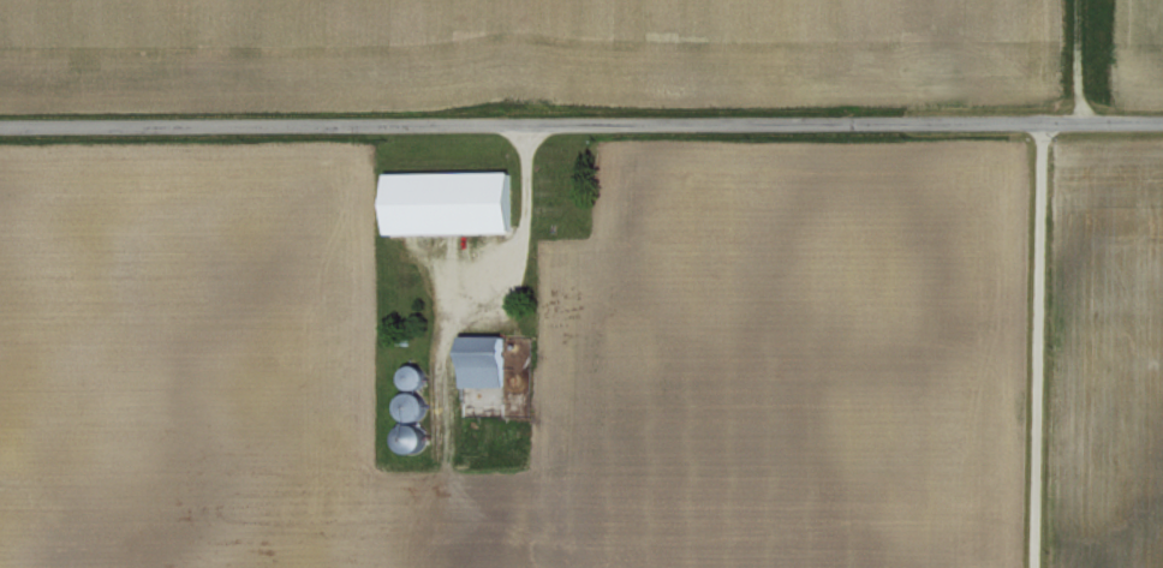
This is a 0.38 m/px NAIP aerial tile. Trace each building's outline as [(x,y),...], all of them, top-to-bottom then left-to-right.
[(380,172),(381,233),(510,232),(509,170),(380,172)] [(525,410),(526,364),(510,364),(510,353),(503,353),(503,335),(458,335),(457,410),(525,410)]
